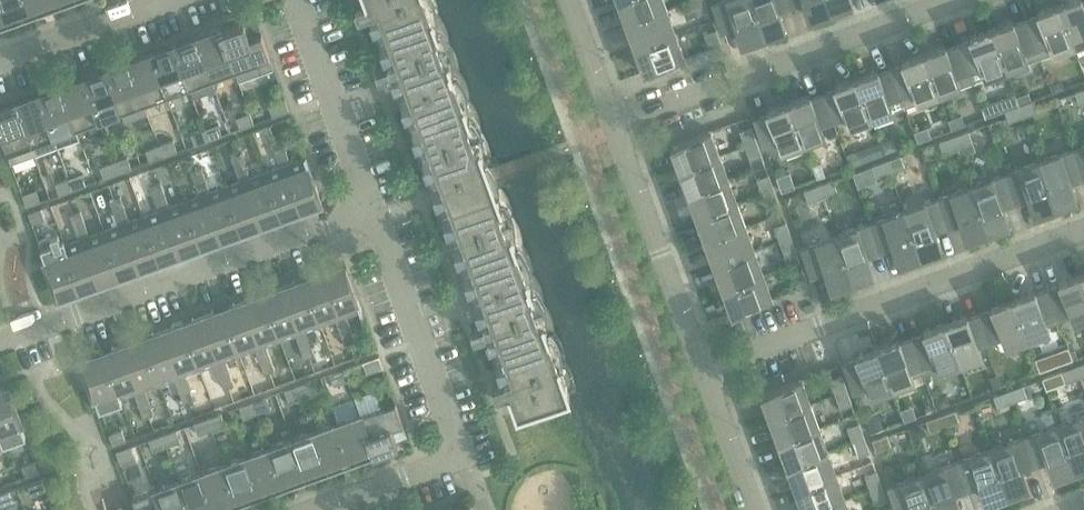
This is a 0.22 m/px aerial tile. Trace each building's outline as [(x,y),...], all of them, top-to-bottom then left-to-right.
[(10,23),(1,0),(0,0),(0,26),(10,23)] [(10,23),(32,15),(27,0),(1,0),(10,23)] [(32,15),(55,7),(52,0),(27,0),(32,15)] [(355,6),(358,15),(359,15),(359,16),(378,9),(383,22),(392,48),(396,59),(377,66),(377,65),(376,66),(380,74),(391,69),(391,70),(392,72),(392,73),(392,74),(392,75),(393,77),(393,78),(394,79),(394,80),(394,82),(395,83),(395,84),(396,85),(397,86),(397,88),(398,89),(399,90),(399,91),(400,92),(401,93),(402,94),(403,95),(409,93),(414,109),(440,180),(445,192),(450,206),(475,276),(481,293),(475,295),(475,296),(475,297),(476,298),(476,300),(476,301),(476,302),(476,304),(476,305),(477,306),(477,307),(477,309),(478,310),(478,311),(479,312),(479,314),(480,315),(480,316),(481,317),(481,318),(482,320),(483,321),(483,322),(472,326),(472,325),(471,326),(475,334),(494,327),(498,337),(507,364),(512,377),(493,383),(494,385),(493,385),(496,394),(497,393),(497,395),(509,391),(517,413),(557,399),(570,394),(496,191),(495,189),(491,176),(486,164),(486,162),(426,0),(367,0),(355,5),(356,6),(355,6)] [(667,9),(664,0),(618,0),(626,24),(667,9)] [(709,10),(705,0),(693,0),(692,0),(697,15),(709,10)] [(742,41),(763,33),(751,0),(724,0),(713,4),(722,28),(735,23),(742,41)] [(778,7),(790,3),(789,0),(751,0),(763,33),(785,25),(778,7)] [(809,16),(831,8),(828,0),(803,0),(809,16)] [(852,0),(828,0),(831,8),(852,1),(852,0)] [(1059,4),(1074,46),(1083,42),(1083,0),(1070,0),(1059,4)] [(1026,19),(1041,58),(1074,46),(1059,4),(1038,12),(1039,15),(1026,19)] [(635,48),(676,33),(667,9),(626,24),(635,48)] [(1013,21),(991,29),(1007,70),(1041,58),(1026,19),(1014,24),(1013,21)] [(250,39),(244,22),(221,31),(235,71),(239,81),(274,69),(262,35),(250,39)] [(971,40),(959,44),(973,83),(1007,70),(991,29),(970,36),(971,40)] [(704,34),(710,49),(721,45),(716,30),(704,34)] [(198,39),(213,79),(235,71),(221,31),(198,39)] [(644,73),(685,58),(676,33),(635,48),(644,73)] [(198,39),(176,47),(190,87),(194,98),(217,90),(213,79),(198,39)] [(945,45),(924,53),(939,95),(973,83),(959,44),(946,49),(945,45)] [(153,55),(167,95),(190,87),(176,47),(153,55)] [(903,64),(891,69),(905,107),(939,95),(924,53),(902,61),(903,64)] [(130,64),(145,104),(167,95),(153,55),(130,64)] [(145,104),(130,64),(107,72),(122,112),(125,122),(148,114),(144,104),(145,104)] [(856,78),(871,120),(905,107),(891,69),(879,73),(878,70),(856,78)] [(122,112),(107,72),(84,80),(99,120),(122,112)] [(845,113),(850,127),(871,120),(856,78),(835,86),(836,89),(823,93),(832,117),(845,113)] [(99,120),(84,80),(62,89),(76,129),(99,120)] [(1062,83),(1057,81),(1052,83),(1055,92),(1064,88),(1062,83)] [(62,89),(39,97),(58,147),(80,139),(76,129),(62,89)] [(1075,92),(1079,104),(1083,102),(1083,89),(1075,92)] [(825,137),(820,122),(832,117),(823,93),(811,98),(810,95),(788,103),(804,144),(825,137)] [(1020,105),(1032,101),(1029,93),(1017,97),(1020,105)] [(39,97),(16,105),(35,156),(58,147),(54,137),(39,97)] [(289,111),(285,100),(269,105),(273,117),(289,111)] [(1024,117),(1038,112),(1034,100),(1032,101),(1020,105),(1024,117)] [(777,137),(782,152),(804,144),(788,103),(767,110),(768,113),(755,118),(764,142),(777,137)] [(35,156),(16,105),(0,111),(0,134),(11,164),(35,156)] [(986,116),(994,113),(992,108),(988,105),(983,107),(986,116)] [(1020,105),(1005,110),(1009,122),(1024,117),(1020,105)] [(254,124),(250,112),(236,117),(240,129),(254,124)] [(961,116),(949,120),(952,130),(965,125),(961,116)] [(223,135),(218,124),(205,129),(209,140),(223,135)] [(751,127),(739,131),(745,146),(757,142),(751,127)] [(928,128),(914,133),(918,142),(931,137),(928,128)] [(191,134),(195,145),(209,140),(205,129),(191,134)] [(711,130),(670,145),(679,170),(720,155),(711,130)] [(958,148),(973,142),(969,131),(954,136),(958,148)] [(954,136),(939,141),(944,153),(958,148),(954,136)] [(291,163),(282,138),(276,140),(303,212),(322,200),(306,156),(305,156),(305,157),(291,163)] [(178,152),(173,140),(160,145),(164,157),(178,152)] [(281,215),(303,212),(276,140),(271,142),(280,167),(265,172),(281,215)] [(885,154),(896,150),(894,144),(886,140),(879,142),(884,154),(885,154)] [(757,142),(745,146),(753,170),(765,166),(762,156),(757,142)] [(879,142),(868,146),(872,159),(884,154),(879,142)] [(973,142),(958,148),(961,155),(976,150),(973,142)] [(146,150),(150,162),(164,157),(160,145),(146,150)] [(1074,149),(1082,173),(1083,173),(1083,145),(1074,149)] [(1070,178),(1082,173),(1074,149),(1040,161),(1055,203),(1076,195),(1070,178)] [(262,226),(281,215),(265,172),(251,177),(242,152),(236,154),(262,226)] [(225,187),(241,229),(262,226),(236,154),(231,156),(240,181),(225,187)] [(720,155),(679,170),(688,194),(729,179),(720,155)] [(905,167),(901,155),(886,161),(891,172),(905,167)] [(132,169),(128,157),(114,162),(118,174),(132,169)] [(872,166),(876,178),(891,172),(886,161),(872,166)] [(1034,211),(1055,203),(1040,161),(1006,174),(1015,198),(1027,193),(1034,211)] [(100,167),(104,179),(118,174),(114,162),(100,167)] [(196,169),(222,241),(241,229),(225,187),(210,192),(201,167),(196,169)] [(185,201),(200,244),(222,241),(196,169),(191,171),(200,196),(185,201)] [(789,172),(776,177),(781,191),(794,187),(789,172)] [(87,185),(83,173),(69,178),(73,190),(87,185)] [(1002,202),(1015,198),(1006,174),(972,186),(988,228),(1009,220),(1002,202)] [(769,175),(757,179),(762,194),(774,189),(769,175)] [(55,183),(59,195),(73,190),(69,178),(55,183)] [(729,179),(688,194),(697,218),(737,203),(729,179)] [(838,192),(833,180),(819,185),(823,197),(838,192)] [(182,256),(200,244),(185,201),(170,207),(161,182),(156,184),(182,256)] [(160,259),(182,256),(156,184),(150,186),(159,211),(144,216),(160,259)] [(804,191),(808,202),(823,197),(819,185),(804,191)] [(966,236),(988,228),(972,186),(938,198),(947,222),(960,218),(966,236)] [(767,208),(779,204),(774,189),(762,194),(767,208)] [(36,190),(22,195),(27,207),(40,201),(36,190)] [(141,270),(160,259),(144,216),(130,221),(120,196),(115,198),(141,270)] [(120,273),(141,270),(115,198),(110,200),(119,225),(104,231),(120,273)] [(935,227),(947,222),(938,198),(905,211),(920,252),(941,245),(935,227)] [(737,203),(697,218),(705,241),(746,226),(737,203)] [(45,220),(41,208),(28,213),(32,224),(45,220)] [(75,213),(101,285),(120,273),(104,231),(89,236),(80,211),(75,213)] [(898,260),(920,252),(905,211),(871,223),(879,247),(892,242),(898,260)] [(64,241),(62,241),(79,288),(101,285),(75,213),(70,215),(79,240),(65,245),(64,241)] [(786,222),(774,226),(779,241),(791,237),(786,222)] [(873,269),(867,251),(879,247),(871,223),(837,235),(852,277),(873,269)] [(714,265),(755,250),(746,226),(705,241),(714,265)] [(39,242),(41,249),(57,291),(79,288),(62,241),(61,242),(58,235),(39,242)] [(824,267),(831,285),(852,277),(837,235),(802,248),(811,272),(824,267)] [(785,256),(796,252),(791,237),(779,241),(785,256)] [(723,289),(763,274),(755,250),(714,265),(723,289)] [(363,311),(347,267),(324,271),(350,343),(356,341),(346,316),(361,310),(361,312),(363,311)] [(336,320),(345,344),(350,343),(324,271),(305,282),(321,325),(336,320)] [(792,275),(797,290),(809,286),(803,271),(792,275)] [(1060,284),(1048,289),(1057,312),(1069,308),(1074,323),(1083,319),(1083,282),(1081,273),(1059,281),(1060,284)] [(732,314),(773,299),(763,274),(723,289),(732,314)] [(315,355),(306,330),(321,325),(305,282),(284,285),(310,357),(315,355)] [(296,334),(305,359),(310,357),(284,285),(265,297),(281,340),(296,334)] [(1036,293),(1034,290),(1013,298),(1028,340),(1050,332),(1047,325),(1060,321),(1057,312),(1048,289),(1036,293)] [(275,370),(266,345),(281,340),(265,297),(243,300),(270,372),(275,370)] [(992,306),(993,309),(980,313),(989,337),(1001,333),(1007,347),(1028,340),(1013,298),(992,306)] [(256,349),(265,374),(270,372),(243,300),(225,311),(240,354),(256,349)] [(234,385),(225,360),(240,354),(225,311),(203,315),(229,387),(234,385)] [(968,318),(967,315),(945,322),(960,364),(982,356),(977,342),(989,337),(980,313),(968,318)] [(215,364),(224,389),(229,387),(203,315),(185,326),(200,369),(215,364)] [(925,333),(913,338),(925,372),(937,367),(939,372),(960,364),(945,322),(924,330),(925,333)] [(194,399),(185,374),(200,369),(185,326),(163,329),(189,401),(194,399)] [(175,378),(184,403),(189,401),(163,329),(144,341),(160,384),(175,378)] [(893,389),(914,381),(913,377),(925,372),(913,338),(900,342),(899,339),(878,347),(893,389)] [(154,414),(145,389),(160,384),(144,341),(123,344),(149,416),(154,414)] [(135,393),(144,418),(149,416),(123,344),(104,355),(121,402),(122,402),(121,398),(135,393)] [(1052,352),(1057,366),(1074,360),(1071,351),(1069,346),(1052,352)] [(866,382),(871,397),(893,389),(878,347),(856,355),(857,358),(844,363),(853,387),(866,382)] [(85,367),(100,410),(121,402),(104,355),(85,367)] [(379,356),(362,362),(367,374),(384,368),(379,356)] [(1076,366),(1080,377),(1083,376),(1083,363),(1076,366)] [(1076,366),(1061,371),(1065,383),(1080,377),(1076,366)] [(348,381),(344,369),(330,374),(334,386),(348,381)] [(989,378),(993,389),(1006,384),(1002,373),(989,378)] [(842,375),(830,380),(836,394),(847,390),(842,375)] [(802,378),(761,393),(770,418),(811,403),(802,378)] [(316,392),(312,380),(298,385),(303,397),(316,392)] [(285,390),(289,402),(303,397),(298,385),(285,390)] [(1027,397),(1023,385),(1008,390),(1013,402),(1027,397)] [(841,409),(853,404),(847,390),(836,394),(841,409)] [(1008,390),(993,396),(998,408),(1013,402),(1008,390)] [(951,404),(948,396),(942,393),(934,397),(938,409),(951,404)] [(26,437),(10,395),(0,396),(0,431),(5,444),(26,437)] [(271,409),(267,397),(253,402),(257,414),(271,409)] [(354,399),(333,406),(339,423),(338,423),(352,462),(374,454),(360,415),(354,399)] [(240,407),(244,419),(257,414),(253,402),(240,407)] [(404,424),(396,402),(360,415),(374,454),(398,445),(398,444),(392,428),(404,424)] [(778,442),(819,427),(811,403),(770,418),(778,442)] [(914,418),(909,405),(900,408),(905,421),(914,418)] [(960,421),(955,410),(941,415),(945,427),(960,421)] [(877,412),(865,416),(872,433),(883,429),(877,412)] [(226,425),(221,413),(208,418),(212,430),(226,425)] [(941,415),(926,420),(930,432),(945,427),(941,415)] [(1080,416),(1059,424),(1074,466),(1083,462),(1083,415),(1080,416)] [(194,423),(198,435),(212,430),(208,418),(194,423)] [(315,431),(329,470),(352,462),(338,423),(315,431)] [(859,423),(848,427),(853,442),(865,437),(859,423)] [(1053,474),(1074,466),(1059,424),(1038,432),(1025,436),(1034,460),(1046,456),(1053,474)] [(787,466),(828,451),(819,427),(778,442),(787,466)] [(113,446),(126,441),(122,430),(109,435),(113,446)] [(180,442),(176,430),(163,435),(167,446),(180,442)] [(292,440),(307,478),(329,470),(315,431),(292,440)] [(149,440),(153,452),(167,446),(163,435),(149,440)] [(891,446),(887,435),(872,440),(877,452),(891,446)] [(1021,465),(1034,460),(1025,436),(1012,441),(991,449),(1007,490),(1028,483),(1021,465)] [(858,456),(870,452),(865,437),(853,442),(858,456)] [(270,448),(284,487),(307,478),(292,440),(270,448)] [(134,458),(130,447),(116,452),(120,463),(134,458)] [(284,487),(270,448),(247,456),(261,495),(284,487)] [(985,498),(1007,490),(991,449),(970,457),(957,461),(966,485),(979,481),(985,498)] [(796,490),(837,475),(828,451),(787,466),(796,490)] [(261,495),(247,456),(224,464),(239,503),(261,495)] [(960,507),(954,490),(966,485),(957,461),(945,466),(924,473),(937,509),(953,509),(960,507)] [(22,466),(26,477),(39,473),(35,462),(22,466)] [(224,464),(202,472),(215,509),(220,509),(239,503),(224,464)] [(877,470),(865,475),(870,489),(882,485),(877,470)] [(202,472),(179,481),(190,509),(215,509),(202,472)] [(913,509),(937,509),(924,473),(902,481),(889,486),(898,509),(911,505),(913,509)] [(845,498),(837,475),(796,490),(803,509),(814,509),(845,498)] [(28,484),(32,496),(46,490),(42,479),(28,484)] [(179,481),(157,489),(164,509),(190,509),(179,481)] [(876,504),(887,499),(882,485),(870,489),(876,504)] [(157,489),(133,498),(137,509),(164,509),(157,489)] [(13,502),(9,491),(0,494),(0,507),(13,502)] [(814,509),(850,509),(845,498),(814,509)]
